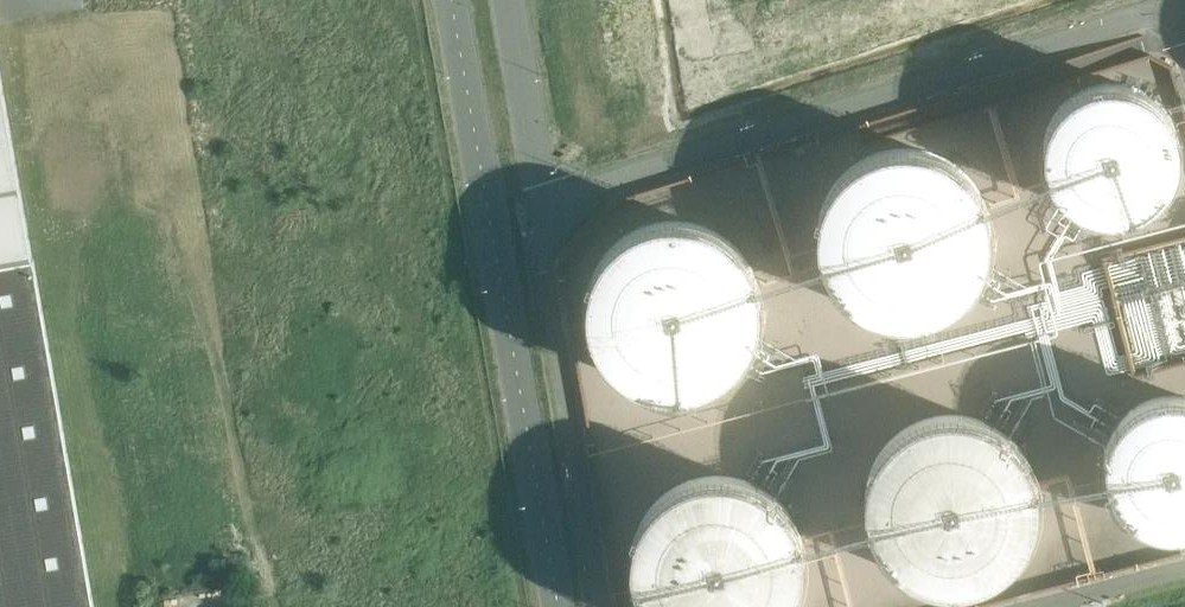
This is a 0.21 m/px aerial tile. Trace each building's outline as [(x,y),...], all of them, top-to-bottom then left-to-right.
[(32,258),(0,73),(0,263),(32,258)] [(1059,110),(1052,120),(1047,134),(1045,149),(1046,162),(1050,176),(1058,189),(1068,200),(1080,209),(1094,214),(1109,217),(1124,216),(1138,211),(1151,204),(1162,193),(1170,181),(1176,167),(1178,152),(1177,139),(1174,129),(1170,119),(1164,110),(1156,101),(1148,95),(1139,90),(1127,86),(1114,84),(1104,84),(1094,86),(1082,91),(1073,96),(1066,102),(1059,110)] [(988,217),(983,201),(976,188),(967,177),(957,167),(945,159),(932,154),(915,150),(901,149),(887,151),(874,155),(858,162),(847,171),(837,181),(829,193),(824,206),(820,220),(819,234),(820,251),(823,262),(826,270),(832,280),(837,287),(842,293),(850,301),(860,307),(867,311),(875,315),(886,318),(903,320),(914,319),(923,318),(939,313),(949,307),(956,302),(962,297),(970,289),(975,282),(981,272),(985,262),(988,253),(990,236),(989,225),(988,217)] [(623,238),(612,247),(605,256),(600,263),(595,273),(591,284),(589,292),(588,303),(589,315),(590,323),(592,331),(596,342),(601,352),(608,361),(616,369),(625,376),(632,381),(642,386),(650,388),(661,391),(673,392),(684,391),(695,389),(703,386),(714,382),(721,377),(730,370),(736,364),(742,358),(748,348),(753,338),(756,330),(758,319),(759,308),(758,296),(756,282),(752,272),(745,259),(738,250),(728,240),(719,234),(706,227),(695,224),(681,221),(670,221),(656,223),(642,227),(632,232),(623,238)] [(33,257),(32,258),(0,263),(0,606),(94,606),(33,257)] [(1121,306),(1138,375),(1184,363),(1184,290),(1121,306)] [(1153,399),(1144,403),(1137,406),(1131,411),(1124,417),(1117,425),(1113,432),(1109,441),(1107,451),(1106,461),(1106,468),(1107,476),(1109,485),(1114,495),(1119,503),(1124,509),(1131,515),(1138,520),(1147,524),(1156,527),(1163,529),(1173,529),(1181,529),(1184,528),(1184,398),(1184,397),(1168,397),(1153,399)] [(968,417),(951,415),(937,417),(926,420),(913,425),(903,431),(892,440),(885,448),(878,458),(872,471),(869,481),(867,495),(867,507),(869,521),(872,531),(878,544),(885,553),(892,562),(901,569),(911,576),(921,580),(935,584),(949,586),(960,586),(972,584),(985,579),(995,574),(1007,566),(1015,558),(1024,547),(1029,537),(1034,523),(1037,512),(1037,500),(1036,483),(1030,467),(1022,452),(1011,439),(997,428),(984,422),(968,417)] [(748,482),(737,479),(729,477),(718,477),(709,477),(701,478),(690,481),(679,486),(669,491),(661,498),(654,504),(647,513),(642,523),(638,531),(635,542),(633,550),(632,561),(633,573),(635,584),(639,594),(644,605),(645,606),(790,606),(796,596),(800,586),(802,575),(803,563),(802,552),(800,540),(797,529),(791,519),(785,509),(777,501),(768,493),(759,487),(748,482)]
